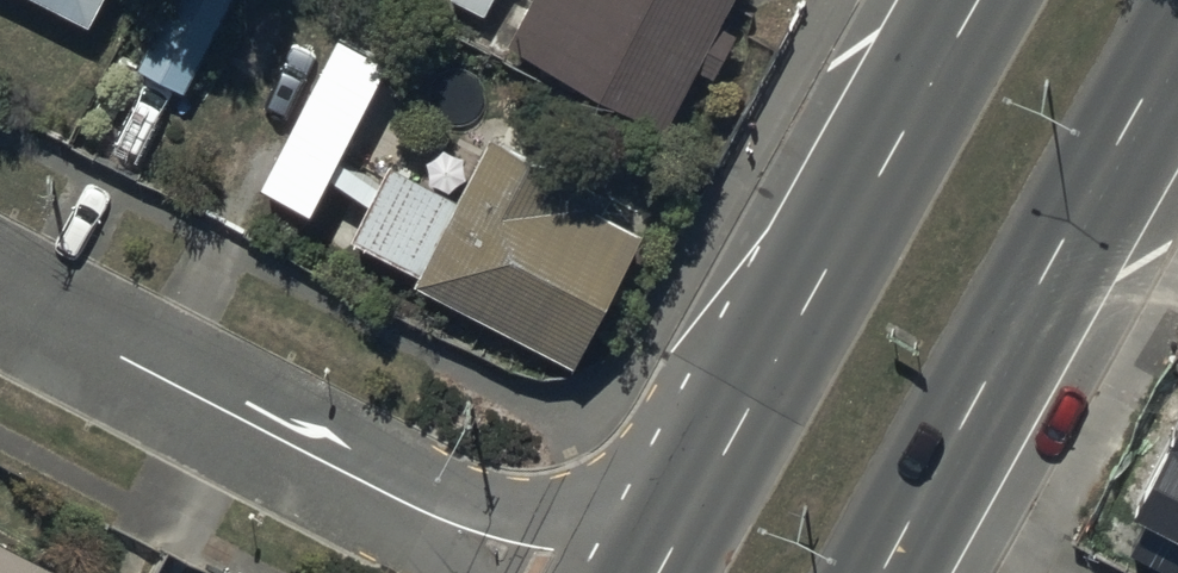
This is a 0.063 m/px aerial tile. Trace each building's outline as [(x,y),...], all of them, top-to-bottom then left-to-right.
[(97,27),(111,0),(44,0),(97,27)] [(182,91),(229,0),(180,0),(142,71),(182,91)] [(515,51),(671,130),(700,73),(718,82),(740,39),(726,32),(742,0),(540,0),(515,51)] [(347,250),(581,371),(659,222),(495,136),(455,212),(385,176),(347,250)] [(1132,515),(1148,523),(1135,547),(1177,569),(1177,428),(1132,515)] [(0,555),(0,572),(35,572),(0,555)]
